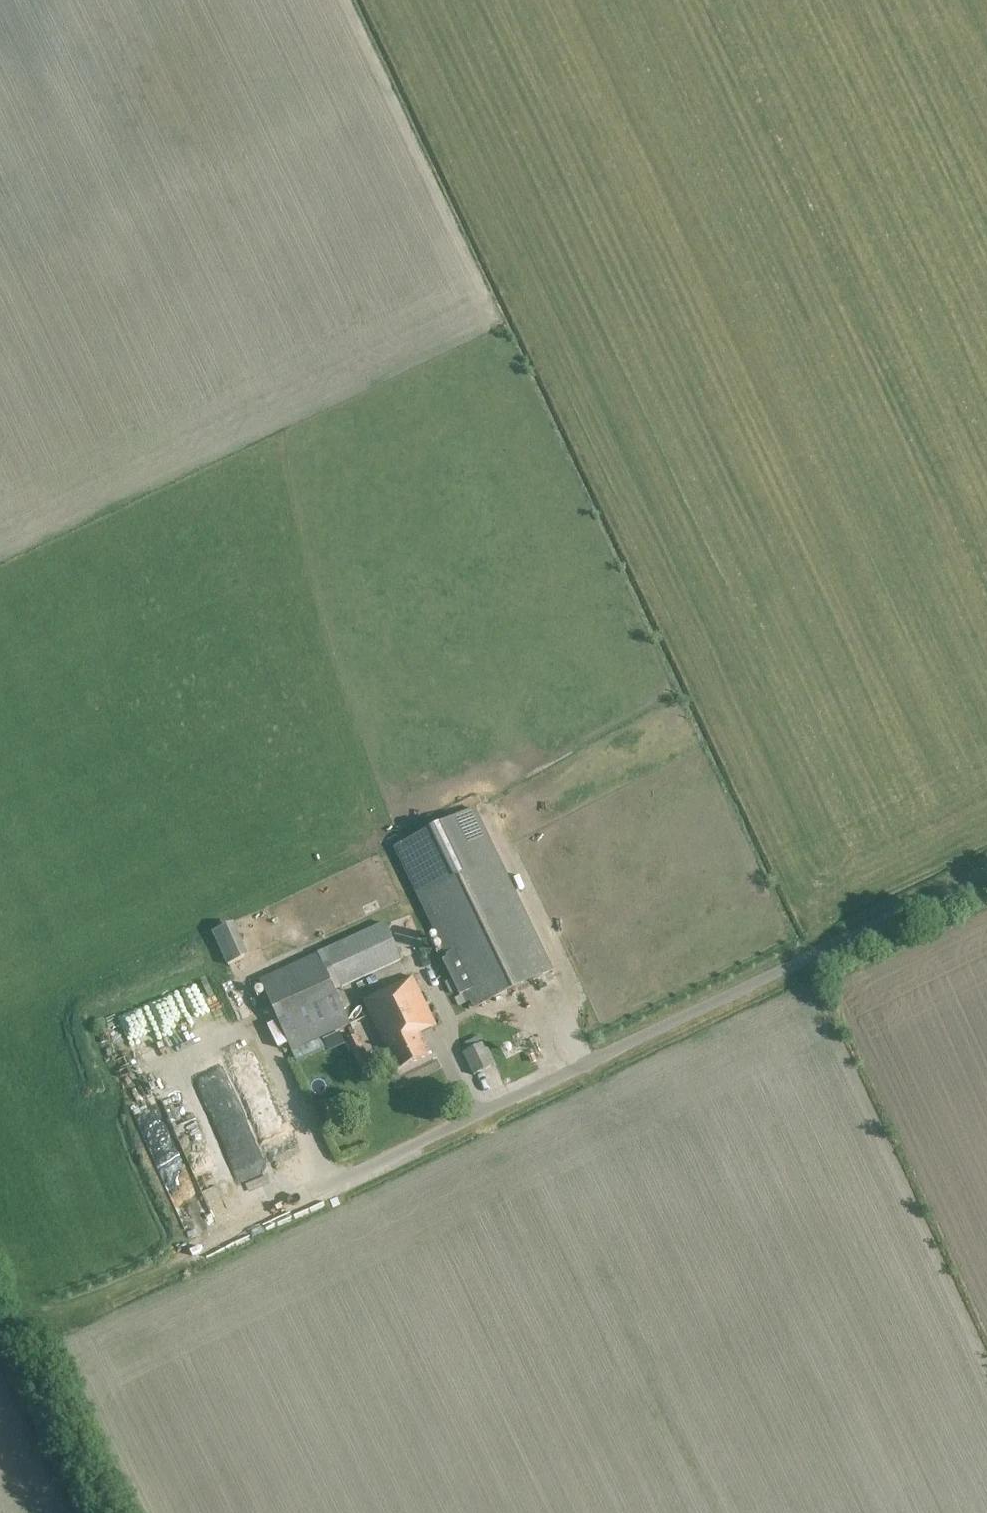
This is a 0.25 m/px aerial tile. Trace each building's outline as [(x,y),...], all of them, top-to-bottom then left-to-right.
[(395,848),(419,897),(473,1009),(552,971),(474,809),(395,848)] [(325,951),(341,987),(400,960),(384,924),(325,951)] [(259,981),(291,1051),(349,1025),(317,955),(259,981)] [(386,1059),(393,1074),(430,1056),(420,1035),(436,1027),(412,977),(362,1001),(389,1057),(386,1059)] [(371,1066),(357,1035),(347,1040),(361,1071),(371,1066)] [(495,1065),(484,1042),(462,1054),(472,1076),(495,1065)] [(256,1090),(276,1078),(263,1056),(242,1068),(256,1090)] [(253,1173),(220,1084),(197,1092),(230,1182),(253,1173)] [(192,1159),(170,1090),(143,1099),(165,1167),(192,1159)] [(184,1176),(192,1195),(201,1192),(193,1172),(184,1176)]
